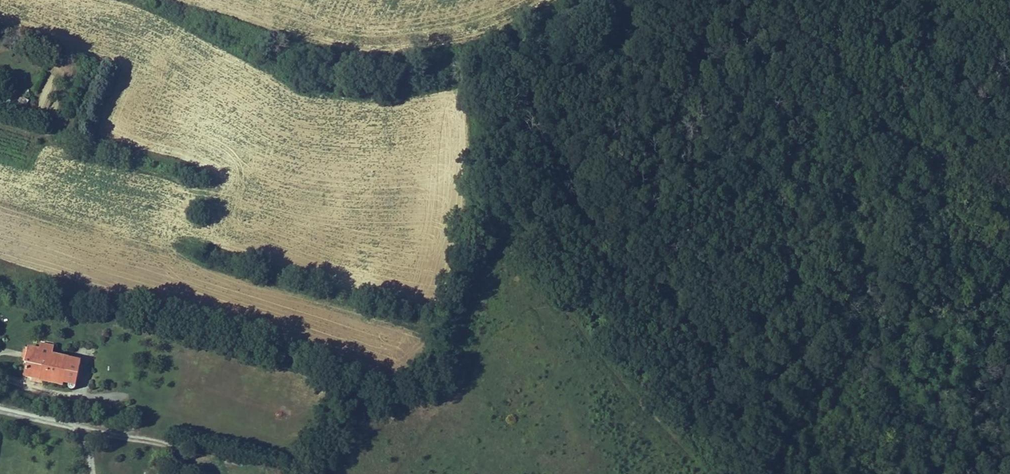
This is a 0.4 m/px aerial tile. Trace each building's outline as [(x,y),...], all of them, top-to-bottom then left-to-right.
[(55,347),(41,344),(40,350),(38,358),(52,361),(53,356),(55,347)] [(40,350),(28,348),(25,363),(27,364),(24,376),(40,379),(40,380),(63,385),(69,359),(53,356),(52,361),(38,358),(40,350)]
